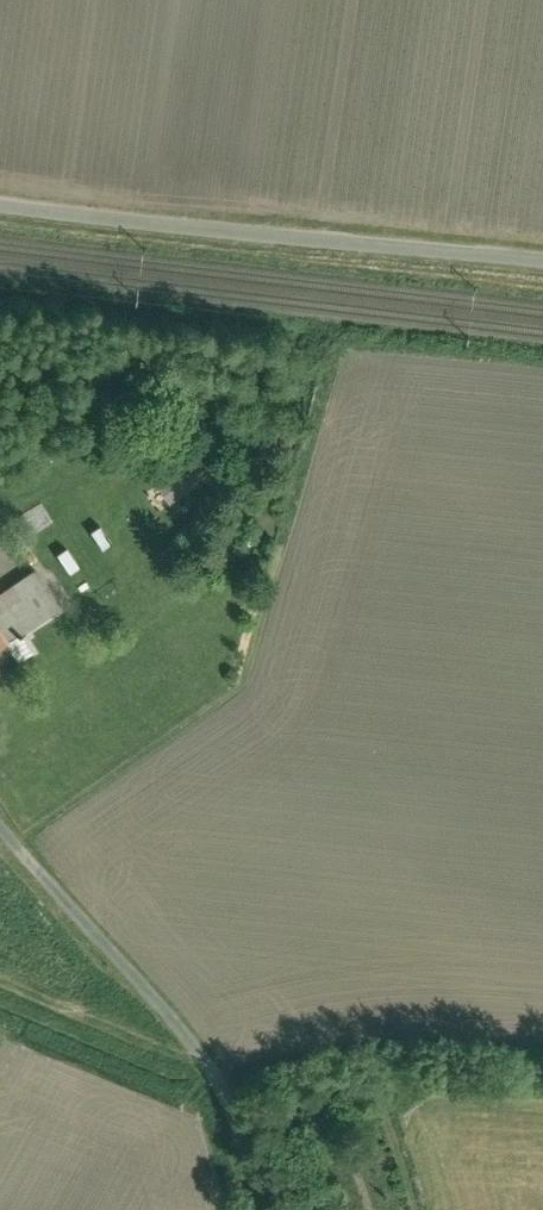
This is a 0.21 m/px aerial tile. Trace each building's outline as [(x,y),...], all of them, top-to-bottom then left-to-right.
[(31,656),(20,640),(61,614),(32,569),(0,589),(0,675),(31,656)]
